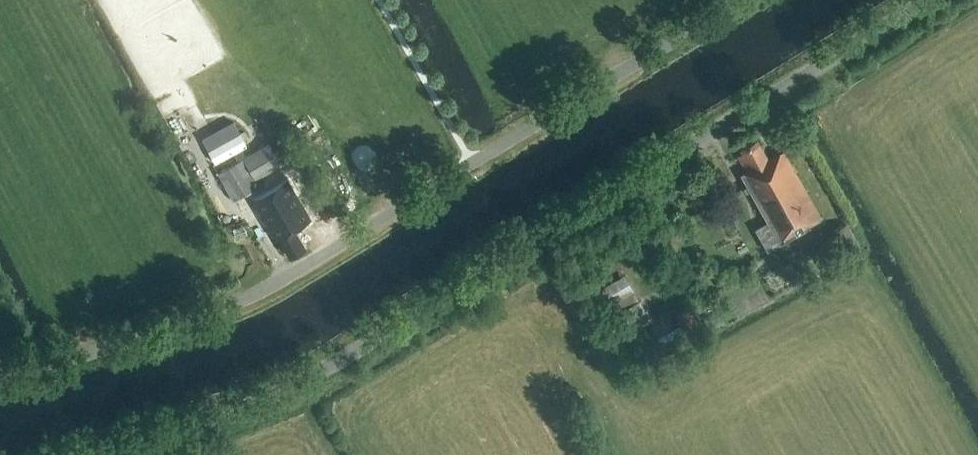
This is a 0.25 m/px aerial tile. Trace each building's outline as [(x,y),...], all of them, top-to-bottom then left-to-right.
[(743,154),(738,157),(747,171),(741,175),(768,222),(780,244),(810,227),(809,225),(821,218),(783,151),(768,160),(757,140),(740,149),(743,154)] [(284,171),(268,144),(217,173),(234,200),(258,186),(254,180),(272,170),(275,176),(284,171)] [(287,178),(251,198),(275,240),(278,238),(289,257),(305,248),(294,229),(311,219),(287,178)] [(858,244),(847,223),(831,232),(836,240),(813,252),(819,262),(826,258),(827,261),(858,244)] [(638,316),(614,330),(637,369),(660,355),(638,316)]
